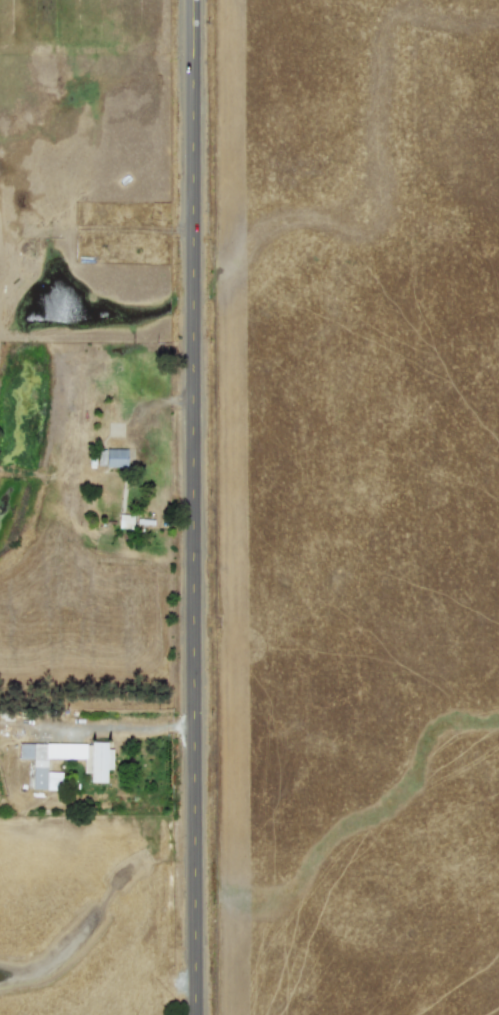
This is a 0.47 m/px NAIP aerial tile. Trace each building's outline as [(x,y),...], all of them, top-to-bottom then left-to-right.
[(126,466),(127,448),(99,447),(98,465),(126,466)] [(19,742),(19,758),(32,758),(32,788),(59,788),(59,771),(47,771),(47,757),(83,757),(83,772),(90,772),(90,781),(106,781),(106,768),(111,768),(111,742),(19,742)]
